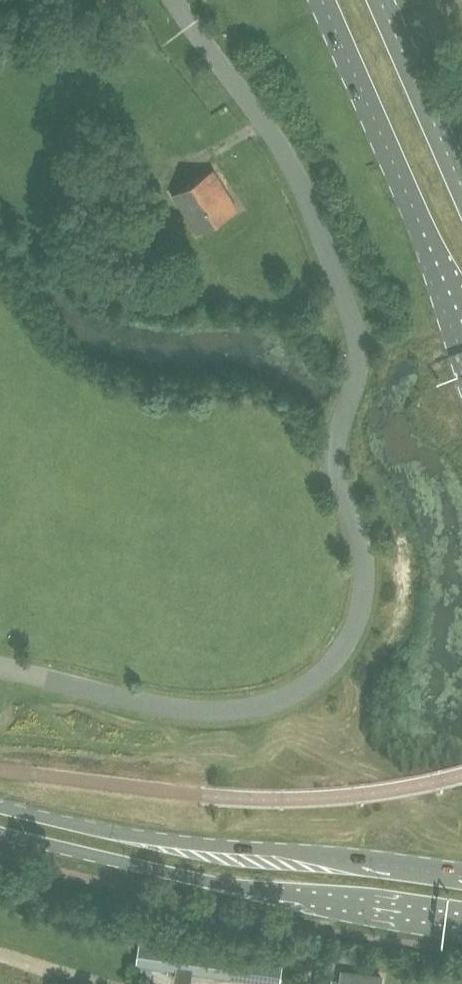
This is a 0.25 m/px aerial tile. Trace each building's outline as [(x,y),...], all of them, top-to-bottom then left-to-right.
[(283,958),(142,939),(138,964),(280,983),(283,958)] [(382,976),(343,971),(342,981),(334,980),(333,983),(381,983),(382,976)]
